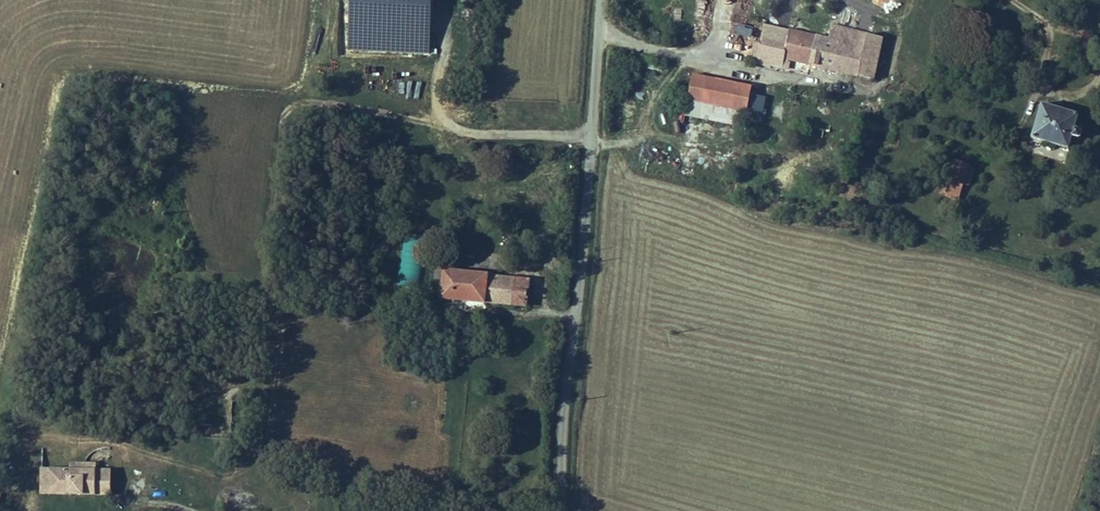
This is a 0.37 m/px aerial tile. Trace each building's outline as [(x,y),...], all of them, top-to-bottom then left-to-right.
[(767,8),(760,43),(754,42),(750,61),(782,69),(785,58),(873,78),(882,38),(826,23),(823,36),(786,27),(790,14),(767,8)] [(694,36),(694,29),(679,29),(679,43),(688,43),(688,36),(694,36)] [(751,88),(693,76),(687,101),(747,111),(751,88)] [(762,111),(764,97),(754,95),(752,109),(762,111)] [(687,101),(685,114),(744,126),(747,111),(687,101)] [(1041,104),(1032,138),(1069,148),(1072,136),(1079,138),(1081,137),(1082,131),(1082,129),(1074,127),(1078,114),(1041,104)] [(951,178),(957,162),(951,160),(947,176),(951,178)] [(951,178),(951,180),(963,184),(969,186),(975,167),(957,162),(951,178)] [(958,198),(963,184),(951,180),(946,194),(958,198)] [(485,300),(487,276),(487,274),(443,270),(440,298),(485,302),(485,300)] [(511,303),(514,279),(487,276),(485,300),(511,303)] [(528,281),(514,279),(511,303),(525,304),(528,281)] [(450,335),(451,325),(435,323),(434,333),(439,334),(438,340),(455,341),(455,336),(450,335)] [(39,497),(110,496),(110,467),(39,468),(39,497)]
